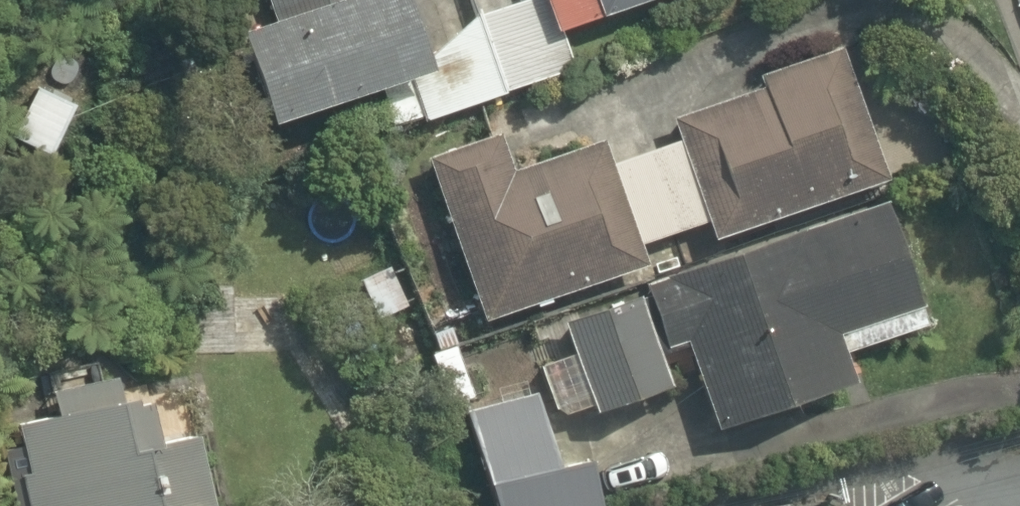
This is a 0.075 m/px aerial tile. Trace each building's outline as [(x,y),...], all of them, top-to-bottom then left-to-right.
[(416,68),(408,45),(391,0),(265,0),(272,20),(245,30),(246,38),(231,38),(231,60),(245,61),(268,122),(416,68)] [(522,0),(464,0),(472,21),(408,45),(434,117),(549,74),(523,2),(522,0)] [(552,30),(634,0),(541,0),(552,30)] [(667,136),(643,144),(636,124),(536,157),(525,121),(420,155),(473,319),(636,266),(630,246),(700,223),(706,243),(879,187),(826,22),(746,54),(743,54),(741,55),(739,56),(737,56),(735,57),(733,58),(730,60),(728,61),(727,62),(725,64),(723,65),(721,67),(720,69),(718,70),(717,72),(716,74),(714,76),(713,78),(713,80),(712,82),(711,85),(710,87),(710,89),(709,91),(709,94),(709,96),(709,98),(709,101),(661,116),(667,136)] [(39,153),(67,99),(31,80),(3,134),(39,153)] [(664,385),(672,382),(661,351),(680,344),(693,381),(710,430),(839,385),(829,357),(920,326),(876,201),(555,313),(589,411),(664,385)] [(454,402),(474,395),(455,338),(411,353),(430,410),(454,402)] [(195,435),(175,439),(166,391),(124,400),(118,369),(37,385),(40,397),(23,400),(29,427),(5,432),(20,505),(209,505),(195,435)] [(454,402),(489,505),(592,505),(593,505),(548,371),(474,395),(454,402)]
